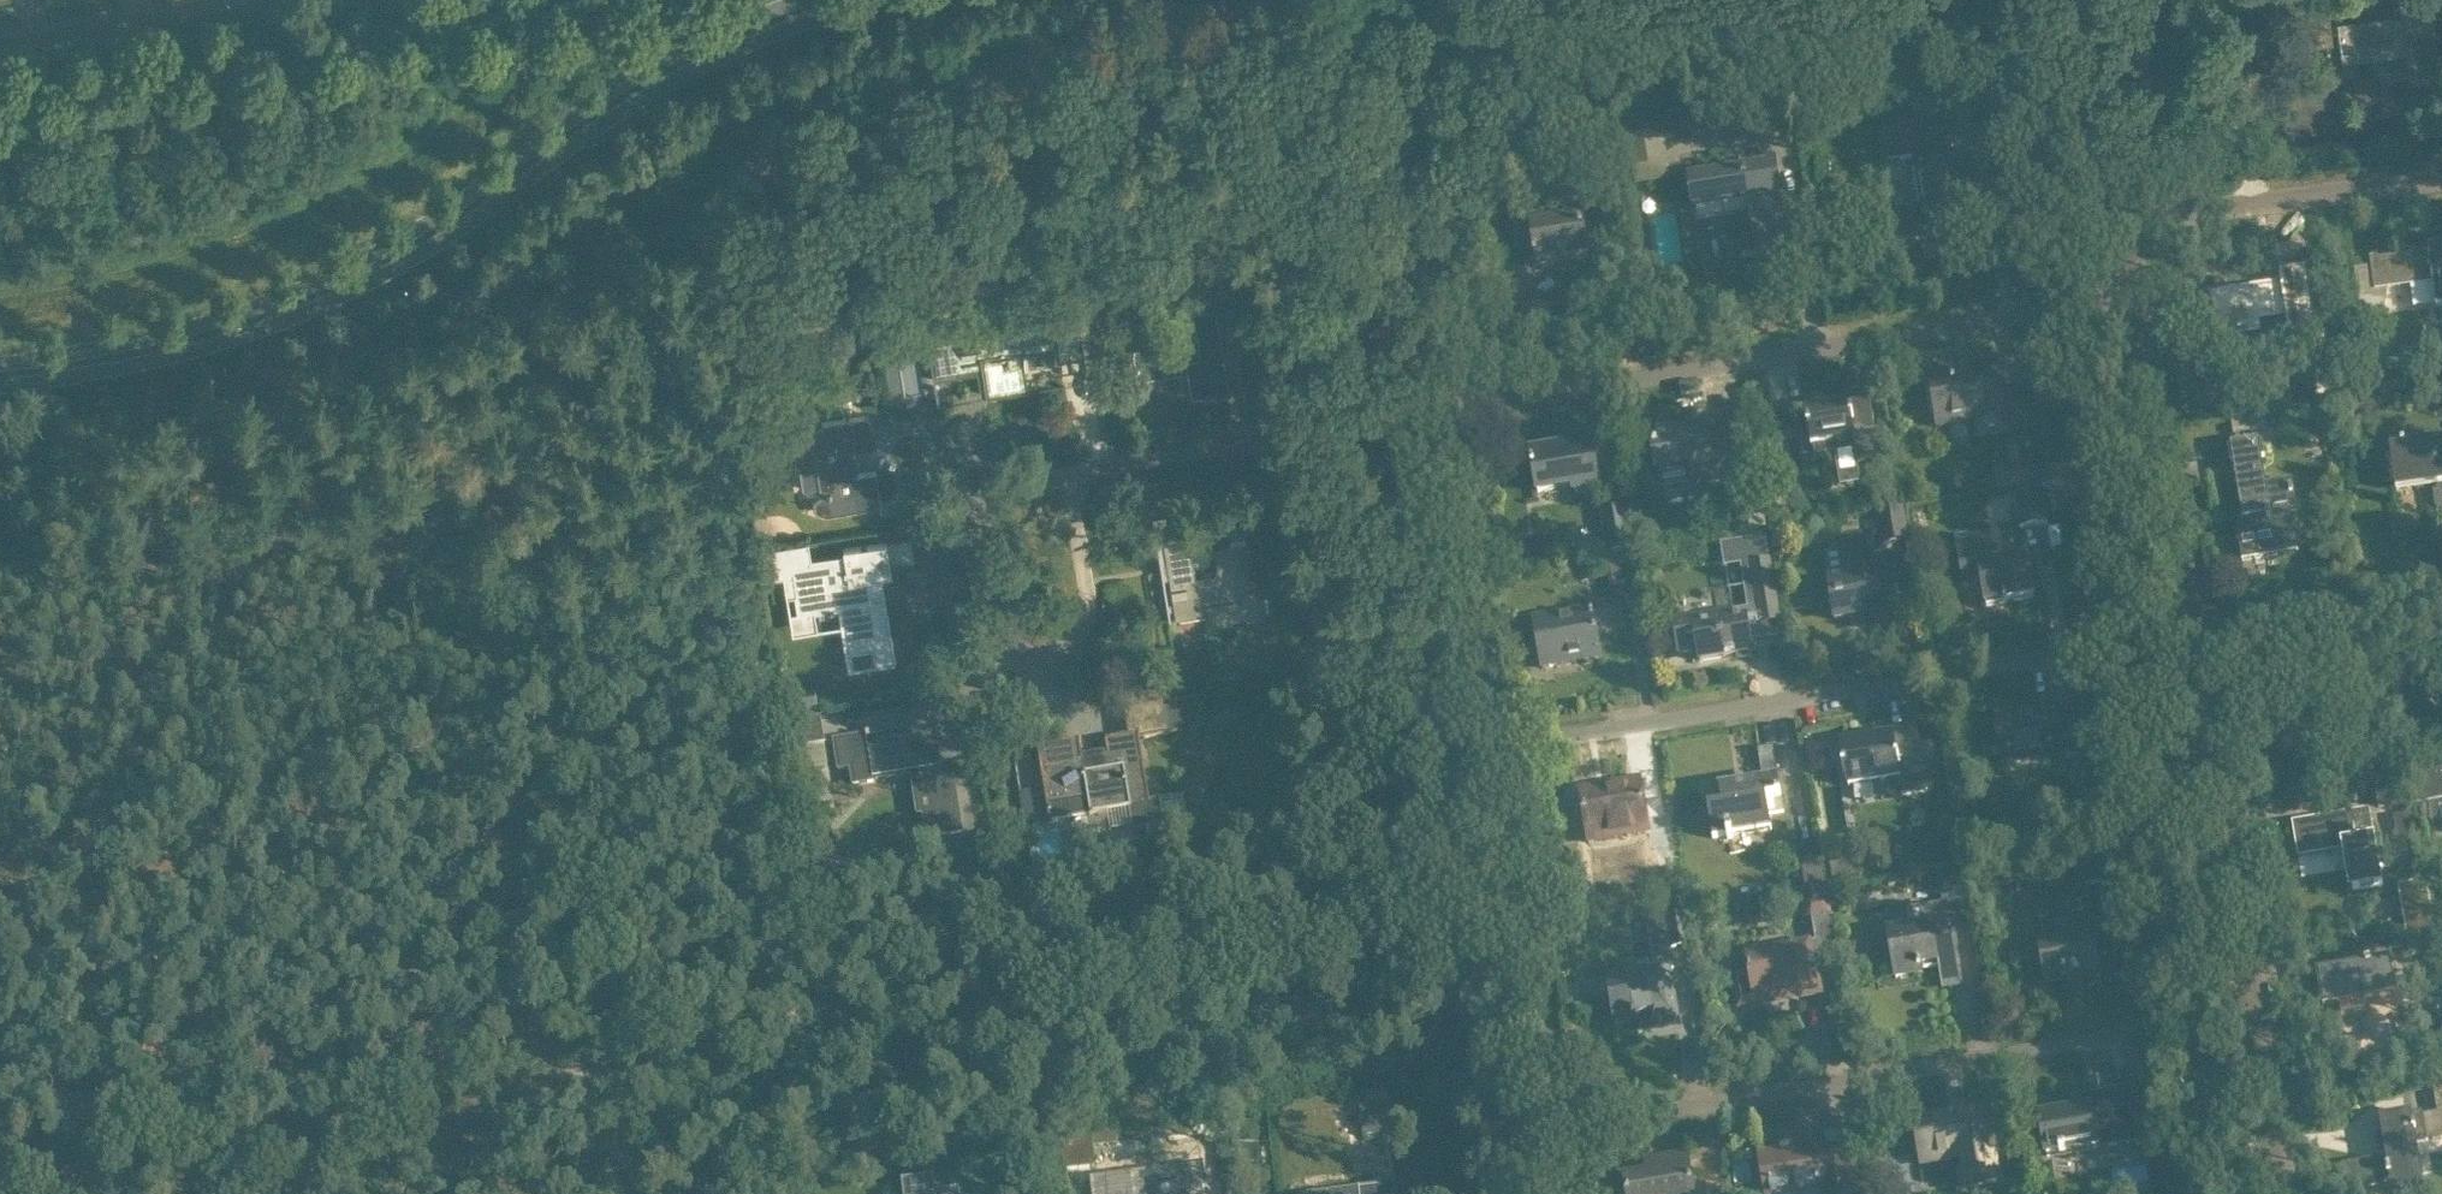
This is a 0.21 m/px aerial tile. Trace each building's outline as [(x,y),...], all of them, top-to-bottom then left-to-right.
[(2406,11),(2341,20),(2340,19),(2339,19),(2344,59),(2346,59),(2346,58),(2411,50),(2414,73),(2413,73),(2413,75),(2441,71),(2441,70),(2435,25),(2441,25),(2441,0),(2404,0),(2406,11)] [(1614,172),(1649,167),(1645,134),(1609,139),(1614,172)] [(1776,163),(1690,177),(1690,179),(1695,209),(1750,200),(1756,236),(1741,239),(1744,256),(1759,254),(1759,257),(1786,253),(1777,196),(1781,195),(1776,163)] [(1503,237),(1494,239),(1499,271),(1508,269),(1512,290),(1558,282),(1554,257),(1588,251),(1585,230),(1583,217),(1581,205),(1527,213),(1527,212),(1520,213),(1520,215),(1500,218),(1503,237)] [(2356,267),(2360,294),(2363,316),(2386,312),(2389,290),(2412,287),(2433,284),(2441,283),(2441,251),(2429,253),(2371,261),(2372,265),(2356,267)] [(1129,287),(1144,286),(1142,268),(1128,269),(1129,287)] [(2213,310),(2212,310),(2219,361),(2232,359),(2231,356),(2244,354),(2241,335),(2262,331),(2261,322),(2287,318),(2289,336),(2314,332),(2305,272),(2304,272),(2282,275),(2281,275),(2281,282),(2282,288),(2269,290),(2268,285),(2267,285),(2242,289),(2242,288),(2218,291),(2218,292),(2220,292),(2223,309),(2213,311),(2213,310)] [(996,333),(929,344),(932,368),(933,376),(935,375),(969,370),(969,367),(982,365),(986,394),(1028,387),(1023,351),(1022,348),(1055,343),(1055,346),(1057,359),(1083,355),(1085,355),(1082,334),(1078,307),(1050,311),(1051,319),(995,328),(996,333)] [(778,328),(760,331),(762,343),(779,340),(778,328)] [(1935,394),(1931,395),(1934,412),(1937,412),(1939,424),(1972,418),(1976,441),(2008,436),(2004,413),(1997,367),(1977,371),(1978,377),(1962,380),(1961,375),(1956,376),(1955,373),(1951,373),(1952,377),(1932,380),(1935,394)] [(2333,376),(2314,378),(2317,401),(2336,400),(2333,376)] [(1808,410),(1806,410),(1812,446),(1813,446),(1813,445),(1814,445),(1817,445),(1818,453),(1856,447),(1858,461),(1885,457),(1884,452),(1881,433),(1881,430),(1876,431),(1869,390),(1847,393),(1849,404),(1825,408),(1814,409),(1808,410)] [(855,472),(851,448),(870,445),(865,413),(822,420),(823,423),(819,424),(816,424),(813,425),(811,426),(808,427),(806,429),(804,431),(802,433),(800,435),(799,437),(797,440),(796,442),(795,445),(795,448),(795,450),(795,453),(795,456),(795,459),(796,461),(799,461),(803,486),(809,489),(819,487),(820,493),(813,499),(815,508),(826,513),(858,507),(881,503),(876,469),(855,472)] [(1707,426),(1652,435),(1658,470),(1661,489),(1694,484),(1716,480),(1739,476),(1736,461),(1732,437),(1731,437),(1731,438),(1710,442),(1707,426)] [(1601,489),(1591,433),(1566,437),(1568,447),(1534,453),(1534,452),(1532,452),(1534,465),(1532,465),(1533,470),(1535,470),(1539,492),(1540,492),(1540,491),(1575,485),(1576,493),(1601,489)] [(2391,448),(2397,491),(2437,486),(2438,490),(2434,491),(2437,513),(2441,513),(2441,523),(2441,441),(2391,448)] [(2009,462),(1994,465),(1998,491),(2014,489),(2014,491),(2042,487),(2034,442),(2007,447),(2009,461),(2009,462)] [(2255,443),(2231,447),(2232,450),(2234,466),(2235,469),(2236,476),(2243,519),(2236,520),(2240,542),(2243,561),(2275,557),(2299,553),(2295,529),(2292,511),(2272,514),(2267,485),(2265,471),(2264,465),(2263,461),(2266,460),(2264,444),(2260,445),(2260,442),(2255,443)] [(2043,489),(2015,494),(2021,528),(2049,523),(2043,489)] [(1735,531),(1765,527),(1760,492),(1730,497),(1735,531)] [(1196,575),(1190,537),(1185,509),(1152,514),(1162,575),(1169,574),(1176,616),(1206,611),(1208,624),(1232,620),(1248,617),(1265,614),(1259,583),(1252,539),(1214,545),(1218,572),(1196,575)] [(1781,509),(1767,511),(1769,525),(1784,523),(1781,509)] [(1883,545),(1909,541),(1904,509),(1877,514),(1883,545)] [(1609,555),(1633,551),(1629,524),(1626,510),(1602,514),(1609,555)] [(1784,530),(1772,531),(1775,548),(1787,546),(1784,530)] [(1990,564),(1985,533),(1956,538),(1964,587),(1982,583),(1985,604),(2005,601),(2005,603),(2009,603),(2008,600),(2036,596),(2032,574),(2040,572),(2038,564),(2030,565),(2029,557),(2005,561),(1990,564)] [(896,566),(915,563),(911,537),(893,540),(896,566)] [(1694,618),(1674,621),(1676,629),(1680,653),(1699,650),(1700,661),(1753,652),(1751,641),(1750,633),(1762,631),(1762,632),(1763,632),(1764,638),(1763,638),(1764,639),(1782,636),(1781,635),(1780,627),(1780,626),(1779,622),(1780,621),(1771,562),(1769,562),(1767,548),(1767,547),(1765,539),(1766,539),(1766,538),(1765,538),(1765,539),(1751,541),(1751,542),(1751,547),(1749,547),(1750,552),(1752,552),(1754,565),(1752,565),(1752,566),(1755,586),(1759,608),(1740,611),(1735,612),(1732,612),(1694,618)] [(806,540),(756,548),(760,575),(763,575),(784,571),(784,570),(791,569),(795,593),(796,592),(799,610),(805,609),(806,610),(815,609),(815,608),(827,606),(827,608),(828,609),(834,608),(834,606),(834,605),(843,603),(844,605),(851,649),(891,642),(893,642),(888,614),(885,615),(883,604),(884,604),(883,598),(886,597),(882,574),(882,572),(887,572),(892,571),(891,569),(887,570),(886,570),(885,565),(882,542),(887,541),(887,540),(844,547),(844,552),(812,558),(809,558),(808,553),(806,541),(806,540)] [(1830,584),(1831,595),(1835,619),(1850,617),(1884,611),(1879,576),(1877,576),(1872,545),(1872,544),(1846,548),(1846,550),(1847,551),(1851,581),(1836,583),(1830,584)] [(1615,585),(1639,581),(1633,551),(1609,555),(1615,585)] [(1602,658),(1597,630),(1623,626),(1619,599),(1591,604),(1592,609),(1535,619),(1543,668),(1547,667),(1546,662),(1585,655),(1585,661),(1602,658)] [(1167,735),(1190,731),(1203,729),(1197,698),(1161,704),(1167,735)] [(799,699),(782,701),(786,721),(802,718),(799,699)] [(2002,741),(1997,742),(1997,745),(2003,744),(2006,762),(2045,756),(2066,753),(2067,761),(2080,758),(2072,709),(2059,712),(2056,712),(2055,707),(2038,710),(2034,711),(2035,718),(2025,719),(2025,718),(2021,719),(2020,713),(1998,716),(2002,741)] [(823,719),(789,724),(793,749),(796,749),(806,814),(833,810),(824,744),(827,744),(823,719)] [(1848,745),(1842,746),(1842,747),(1843,747),(1846,767),(1849,787),(1890,780),(1900,779),(1902,794),(1928,790),(1926,777),(1940,775),(1935,742),(1921,745),(1918,725),(1893,729),(1872,732),(1872,736),(1863,738),(1862,734),(1847,736),(1848,745)] [(865,734),(834,739),(838,769),(850,768),(853,785),(874,781),(873,779),(908,773),(917,772),(924,815),(927,838),(961,832),(954,789),(950,765),(941,767),(937,740),(935,740),(913,744),(911,731),(869,738),(868,734),(865,734)] [(1078,740),(1036,747),(1040,770),(1046,805),(1049,822),(1089,815),(1128,809),(1132,830),(1163,825),(1159,800),(1148,801),(1138,738),(1138,735),(1105,741),(1107,754),(1081,757),(1078,740)] [(1724,809),(1709,812),(1713,836),(1713,838),(1772,829),(1768,803),(1783,801),(1778,772),(1774,748),(1759,751),(1764,784),(1721,791),(1724,809)] [(2441,800),(2441,772),(2412,777),(2417,805),(2441,800)] [(1604,790),(1582,794),(1586,819),(1588,818),(1590,829),(1587,829),(1589,839),(1590,839),(1628,833),(1628,836),(1640,834),(1649,833),(1649,836),(1650,836),(1650,840),(1652,849),(1657,848),(1661,873),(1677,870),(1668,812),(1647,815),(1641,778),(1603,784),(1603,786),(1604,785),(1604,790)] [(2316,818),(2293,822),(2298,851),(2299,851),(2346,843),(2347,850),(2353,890),(2377,886),(2384,884),(2376,837),(2371,809),(2348,813),(2316,818)] [(1024,816),(1022,816),(1024,825),(1025,825),(1035,824),(1033,814),(1024,816)] [(2416,815),(2395,818),(2398,838),(2419,835),(2416,815)] [(1820,843),(1802,845),(1807,876),(1809,890),(1813,889),(1826,887),(1824,873),(1820,843)] [(1950,920),(1947,901),(1969,897),(1964,866),(1937,870),(1942,902),(1908,909),(1911,927),(1889,931),(1897,978),(1923,974),(1921,965),(1941,962),(1945,987),(1961,984),(1951,920),(1950,920)] [(2407,932),(2434,927),(2426,882),(2399,886),(2407,932)] [(1752,971),(1735,974),(1741,1006),(1758,1003),(1757,996),(1800,989),(1802,996),(1821,993),(1818,973),(1817,966),(1839,963),(1832,919),(1827,887),(1826,887),(1813,889),(1814,899),(1812,899),(1808,901),(1805,903),(1803,906),(1802,910),(1803,914),(1805,918),(1808,920),(1811,922),(1813,922),(1816,941),(1812,942),(1813,944),(1749,955),(1752,971)] [(1687,914),(1666,917),(1671,948),(1672,948),(1692,944),(1687,914)] [(2101,976),(2094,936),(2040,945),(2046,979),(2064,976),(2064,978),(2068,977),(2067,975),(2083,973),(2083,979),(2101,976)] [(2342,969),(2318,973),(2324,1004),(2338,1001),(2341,1018),(2426,1003),(2420,969),(2393,974),(2392,970),(2391,961),(2342,969)] [(1612,991),(1609,992),(1612,1006),(1614,1005),(1617,1022),(1634,1019),(1634,1022),(1638,1021),(1637,1014),(1649,1011),(1652,1029),(1678,1024),(1670,971),(1670,970),(1655,972),(1610,979),(1612,991)] [(1573,1000),(1565,1001),(1566,1008),(1574,1008),(1573,1000)] [(1738,1051),(1736,1056),(1736,1061),(1740,1065),(1745,1066),(1749,1065),(1753,1062),(1754,1057),(1754,1052),(1751,1049),(1746,1047),(1741,1048),(1738,1051)] [(2350,1164),(2354,1192),(2393,1185),(2394,1193),(2411,1193),(2418,1193),(2426,1192),(2417,1143),(2428,1141),(2427,1134),(2441,1131),(2441,1085),(2435,1086),(2440,1112),(2424,1115),(2423,1111),(2412,1113),(2405,1115),(2381,1119),(2383,1133),(2386,1147),(2388,1158),(2350,1164)] [(2157,1088),(2150,1089),(2152,1104),(2159,1103),(2160,1103),(2157,1088)] [(2074,1111),(2040,1116),(2040,1119),(2043,1131),(2047,1156),(2050,1155),(2060,1153),(2061,1155),(2066,1154),(2066,1152),(2094,1148),(2098,1147),(2140,1140),(2131,1089),(2101,1094),(2101,1098),(2092,1100),(2091,1097),(2077,1099),(2075,1100),(2074,1101),(2074,1103),(2075,1105),(2076,1106),(2078,1106),(2078,1110),(2074,1111)] [(1389,1103),(1359,1107),(1363,1137),(1393,1133),(1389,1103)] [(1916,1128),(1922,1162),(1960,1155),(1965,1186),(1967,1193),(1997,1193),(2000,1193),(1998,1181),(1994,1157),(1993,1157),(1992,1150),(1998,1149),(1990,1103),(1973,1106),(1974,1114),(1971,1115),(1972,1116),(1961,1118),(1960,1116),(1955,1117),(1954,1109),(1953,1110),(1950,1110),(1951,1114),(1931,1117),(1932,1126),(1916,1128)] [(1854,1189),(1851,1169),(1850,1162),(1847,1146),(1851,1145),(1848,1129),(1820,1134),(1822,1147),(1793,1151),(1793,1149),(1782,1151),(1782,1153),(1761,1157),(1768,1193),(1855,1193),(1854,1189)] [(1910,1129),(1885,1134),(1887,1146),(1902,1143),(1902,1141),(1912,1139),(1910,1129)] [(1091,1136),(1060,1140),(1063,1171),(1095,1168),(1092,1148),(1091,1136)] [(1692,1177),(1688,1154),(1646,1161),(1648,1174),(1625,1178),(1628,1193),(1695,1193),(1692,1177)] [(1089,1178),(1091,1193),(1206,1193),(1202,1163),(1183,1166),(1089,1178)] [(959,1191),(933,1193),(932,1179),(900,1182),(902,1193),(959,1193),(959,1191)] [(1391,1183),(1309,1193),(1393,1193),(1391,1183)]
